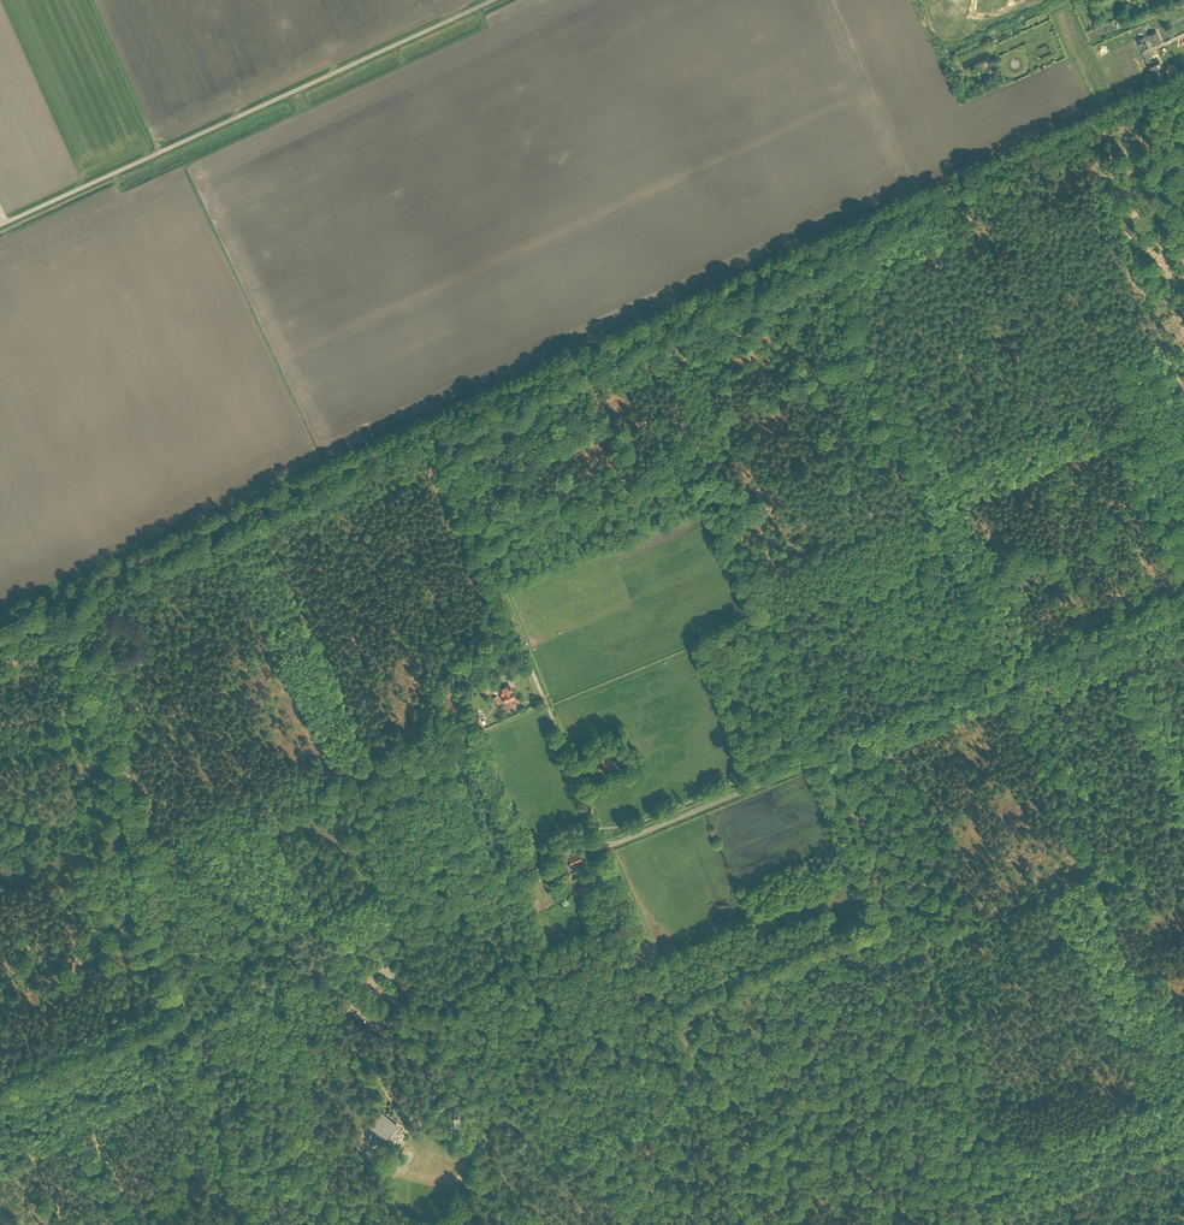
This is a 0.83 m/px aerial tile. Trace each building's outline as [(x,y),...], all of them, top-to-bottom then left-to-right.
[(1138,38),(1143,49),(1151,46),(1148,39),(1153,37),(1155,42),(1163,39),(1159,29),(1138,38)] [(1158,59),(1147,64),(1151,72),(1162,67),(1158,59)] [(489,692),(485,681),(478,684),(483,694),(489,692)] [(501,694),(505,704),(515,699),(511,690),(508,683),(498,687),(501,694)] [(596,757),(601,769),(615,763),(610,752),(596,757)] [(578,852),(568,857),(572,866),(582,862),(578,852)] [(574,886),(577,894),(590,889),(587,883),(582,885),(581,883),(574,886)] [(395,1124),(382,1113),(371,1127),(384,1137),(395,1124)]
